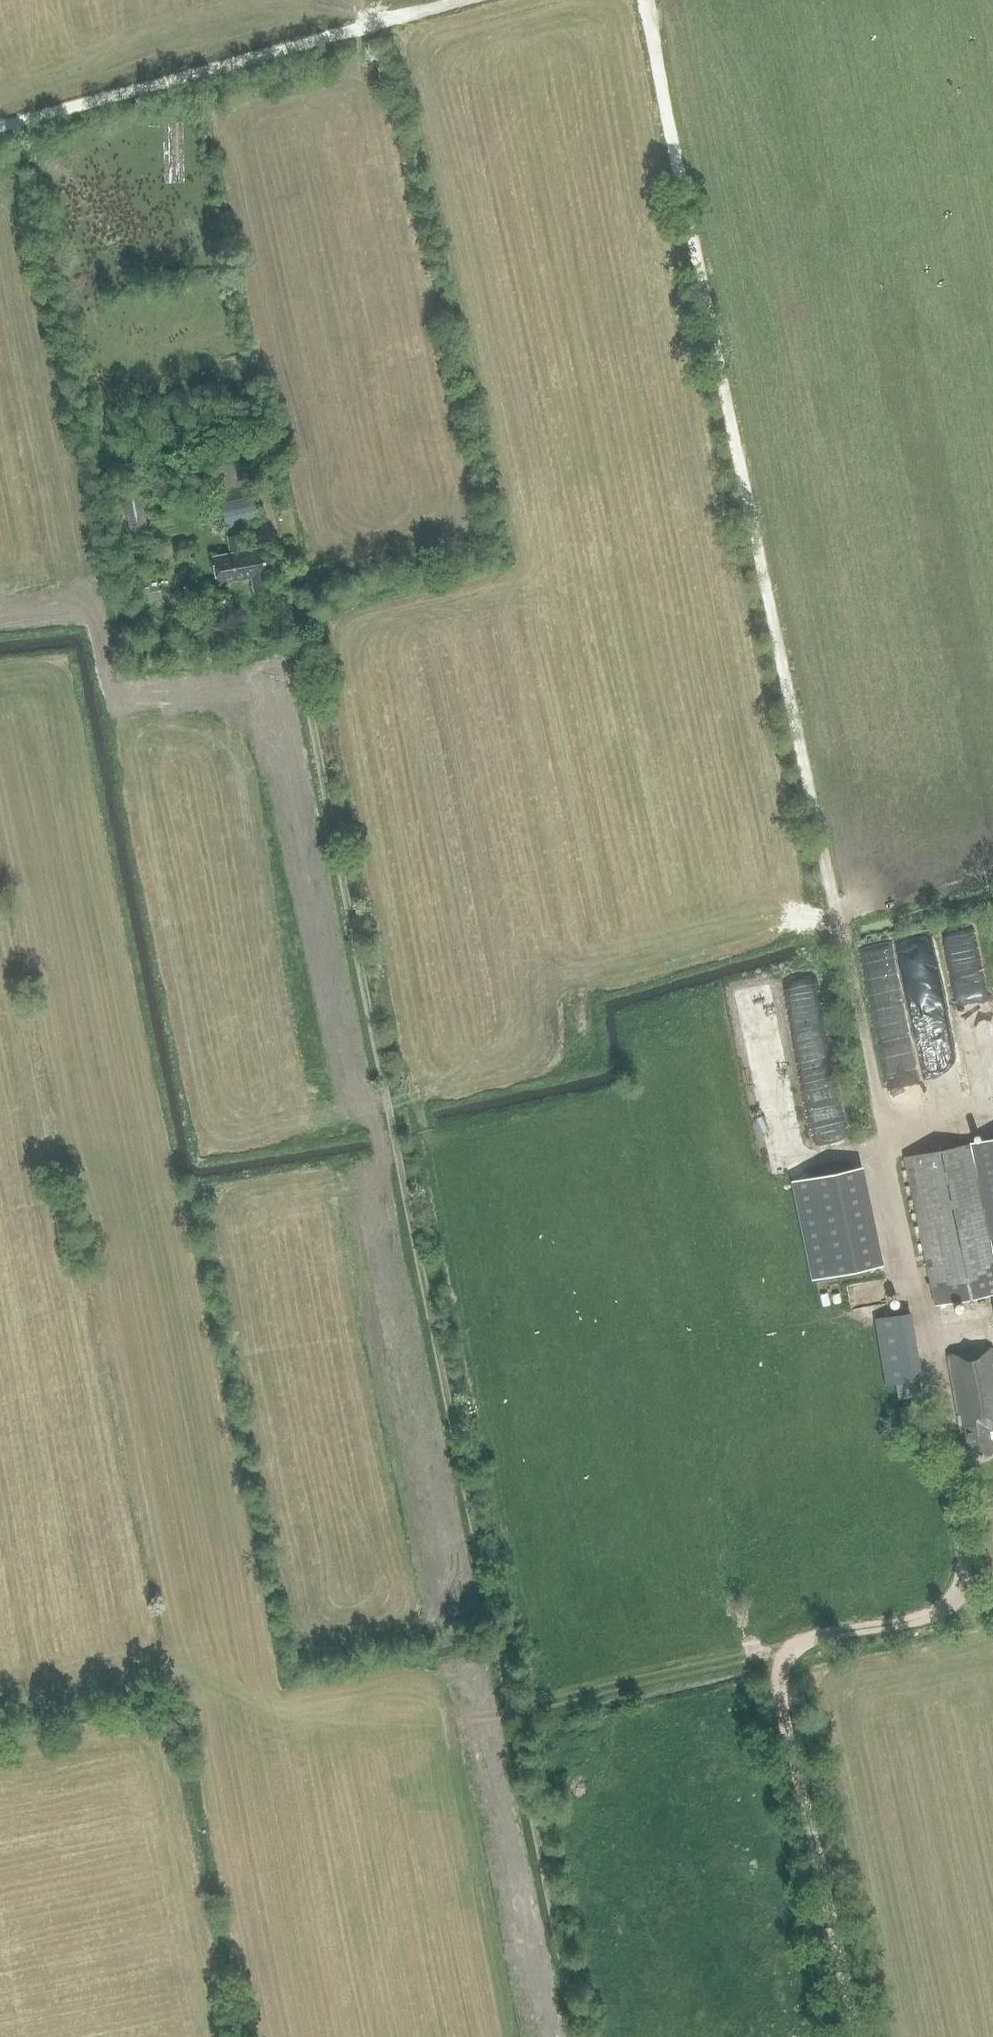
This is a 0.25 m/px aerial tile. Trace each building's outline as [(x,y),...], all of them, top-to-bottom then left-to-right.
[(245,460),(213,467),(226,526),(258,519),(245,460)] [(129,531),(148,527),(140,489),(122,493),(129,531)] [(230,553),(229,553),(212,557),(218,584),(251,577),(254,591),(270,588),(267,574),(261,547),(242,551),(239,534),(227,537),(230,553)] [(903,1156),(934,1305),(992,1293),(992,1300),(992,1137),(975,1141),(903,1156)] [(791,1174),(809,1275),(881,1263),(863,1162),(791,1174)] [(911,1309),(875,1314),(886,1383),(922,1377),(911,1309)] [(947,1355),(959,1429),(964,1428),(966,1441),(964,1444),(965,1450),(968,1452),(969,1457),(992,1453),(989,1431),(992,1430),(992,1349),(992,1348),(947,1355)]
